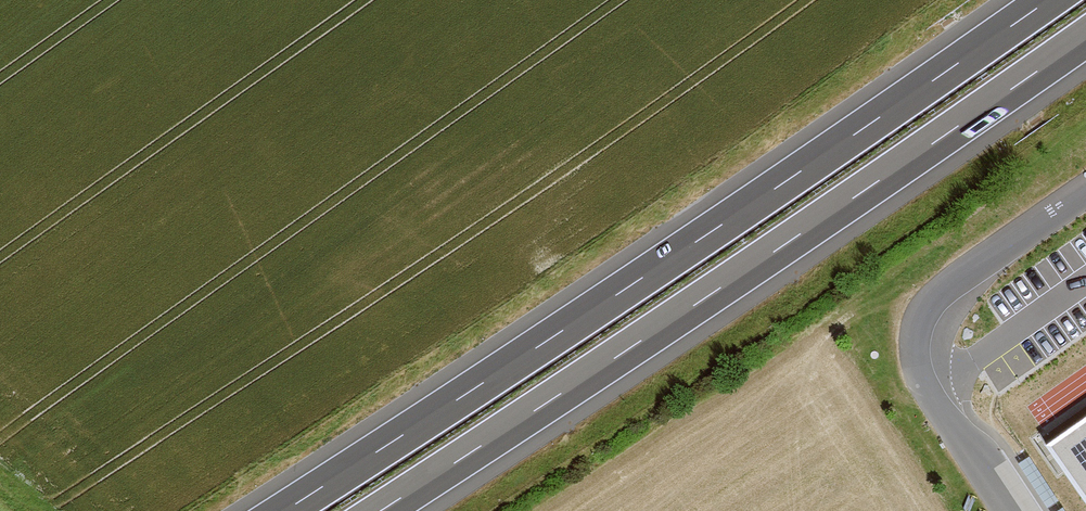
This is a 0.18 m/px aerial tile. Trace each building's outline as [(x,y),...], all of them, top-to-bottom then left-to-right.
[(1043,433),(1046,445),(1085,501),(1085,403),(1043,433)] [(1030,456),(1019,464),(1048,507),(1059,500),(1030,456)]
